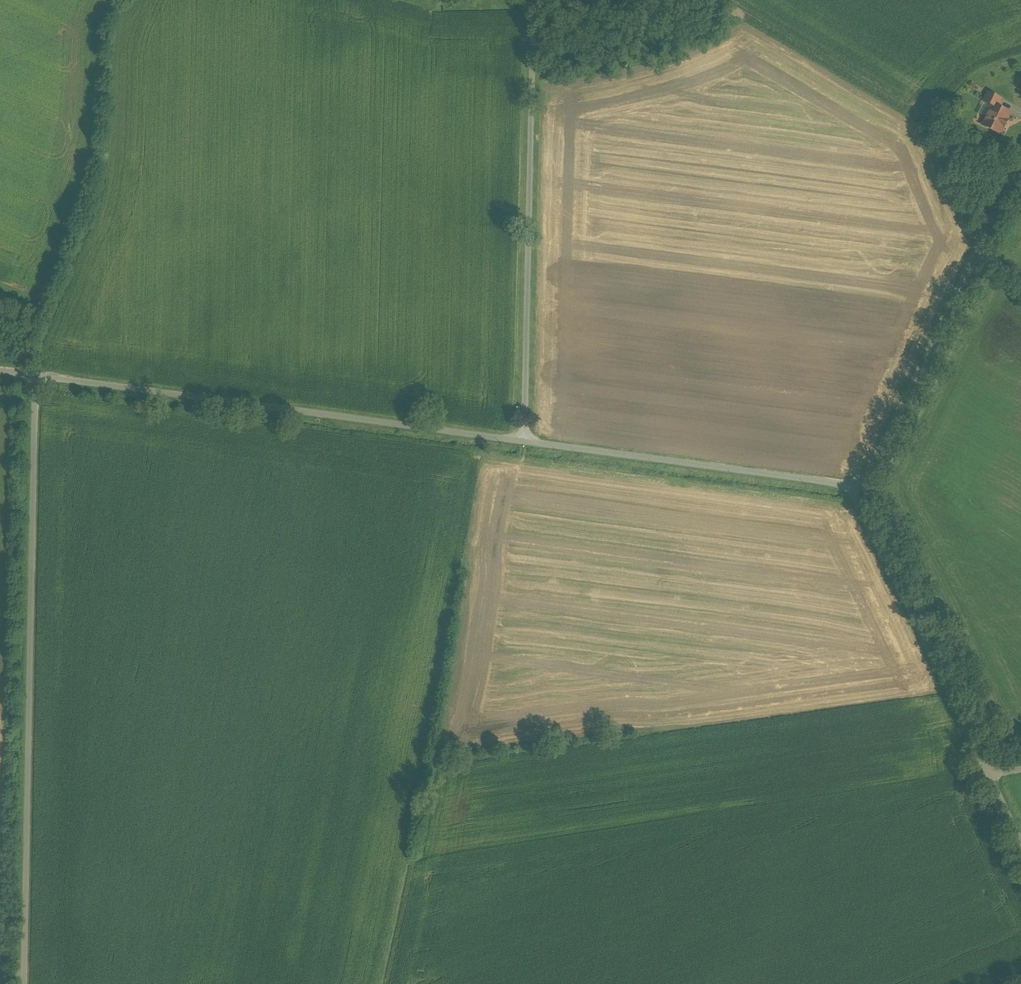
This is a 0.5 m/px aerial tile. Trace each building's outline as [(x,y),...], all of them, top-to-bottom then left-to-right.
[(1009,81),(1020,85),(1020,70),(1014,67),(1009,81)] [(982,95),(989,98),(979,122),(1002,132),(1012,107),(997,101),(1001,90),(987,84),(982,95)]
